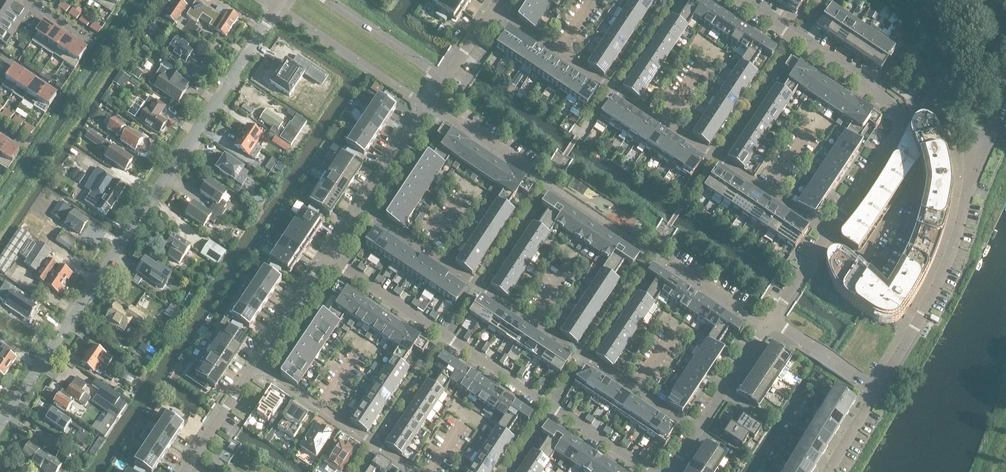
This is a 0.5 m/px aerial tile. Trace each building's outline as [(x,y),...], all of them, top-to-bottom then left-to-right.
[(121,0),(105,0),(101,6),(111,13),(112,14),(121,0)] [(188,6),(179,0),(167,18),(175,24),(188,6)] [(199,29),(196,26),(198,23),(197,22),(203,15),(213,21),(210,26),(217,31),(226,37),(232,27),(213,15),(215,12),(197,0),(178,29),(189,36),(191,33),(195,35),(199,29)] [(444,0),(443,0),(437,9),(440,11),(436,16),(445,22),(448,17),(456,22),(463,12),(444,0)] [(465,0),(444,0),(463,12),(469,3),(465,0)] [(549,0),(531,0),(530,1),(547,11),(553,3),(549,0)] [(647,0),(646,0),(631,0),(630,2),(646,13),(652,4),(647,0)] [(703,0),(685,0),(689,3),(690,3),(699,9),(704,1),(703,0)] [(809,0),(791,0),(786,7),(796,14),(803,3),(805,5),(806,6),(809,0)] [(547,11),(530,1),(524,10),(541,20),(547,11)] [(703,23),(713,7),(704,1),(699,9),(694,17),(703,23)] [(29,14),(11,2),(5,11),(22,23),(28,14),(29,14)] [(66,13),(70,8),(62,2),(58,8),(58,7),(58,8),(67,13),(66,13)] [(646,13),(630,2),(624,11),(640,22),(646,13)] [(694,17),(699,9),(690,3),(689,3),(678,20),(678,21),(687,27),(694,17)] [(827,34),(840,14),(826,5),(820,14),(824,17),(817,28),(827,34)] [(238,18),(229,12),(228,12),(219,6),(215,12),(213,15),(232,27),(238,18)] [(712,29),(722,13),(713,7),(703,23),(712,29)] [(77,20),(80,15),(72,9),(69,15),(69,14),(68,15),(77,20)] [(541,20),(524,10),(518,19),(534,30),(541,20)] [(5,11),(0,18),(0,19),(17,30),(22,23),(5,11)] [(640,22),(624,11),(618,20),(634,31),(640,22)] [(721,35),(731,19),(722,13),(712,29),(721,35)] [(836,40),(849,20),(840,14),(827,34),(836,40)] [(87,27),(91,22),(83,16),(79,22),(79,21),(79,22),(88,27),(87,27)] [(687,27),(678,21),(678,20),(671,16),(665,25),(681,36),(687,27)] [(0,19),(0,30),(12,38),(17,30),(0,19)] [(730,41),(740,25),(731,19),(721,35),(730,41)] [(634,31),(618,20),(612,29),(628,40),(634,31)] [(845,46),(858,26),(849,20),(836,40),(845,46)] [(43,48),(55,31),(56,29),(55,30),(45,22),(44,24),(44,23),(32,41),(33,41),(43,48)] [(98,34),(102,29),(94,24),(90,29),(90,28),(89,29),(98,34)] [(681,36),(665,25),(659,34),(675,45),(681,36)] [(739,47),(749,31),(740,25),(730,41),(739,47)] [(867,32),(858,26),(845,46),(854,52),(867,32)] [(54,55),(65,38),(66,36),(65,37),(56,29),(55,31),(43,48),(54,55)] [(505,54),(517,36),(517,35),(508,29),(496,47),(505,54)] [(628,40),(612,29),(606,38),(622,49),(628,40)] [(0,30),(0,49),(2,50),(4,46),(6,48),(7,47),(6,47),(12,38),(0,30)] [(753,45),(758,37),(749,31),(739,47),(747,53),(748,53),(753,45)] [(863,58),(876,38),(867,32),(854,52),(863,58)] [(675,45),(659,34),(653,43),(669,54),(675,45)] [(170,35),(163,46),(169,50),(176,39),(170,35)] [(514,60),(526,42),(526,41),(517,35),(517,36),(505,54),(514,60)] [(64,62),(76,45),(77,43),(76,44),(66,36),(65,38),(54,55),(64,62)] [(777,49),(758,37),(753,45),(762,51),(771,57),(777,49)] [(185,63),(194,50),(178,38),(169,52),(173,55),(171,59),(178,64),(180,60),(185,63)] [(622,49),(606,38),(600,47),(616,58),(622,49)] [(872,64),(885,44),(876,38),(863,58),(872,64)] [(523,66),(535,48),(535,47),(526,41),(526,42),(514,60),(523,66)] [(75,69),(86,52),(87,52),(77,43),(76,45),(64,62),(74,69),(75,69)] [(669,54),(653,43),(647,52),(663,63),(669,54)] [(887,62),(894,50),(885,44),(872,64),(881,70),(887,62)] [(751,69),(762,51),(753,45),(748,53),(747,53),(741,63),(750,69),(751,69)] [(532,72),(544,54),(544,53),(535,47),(535,48),(523,66),(532,72)] [(616,58),(600,47),(594,56),(610,67),(616,58)] [(663,63),(647,52),(641,61),(657,72),(663,63)] [(541,78),(553,60),(552,60),(553,59),(544,53),(544,54),(532,72),(541,78)] [(278,74),(271,84),(289,96),(304,74),(321,85),(327,75),(297,56),(292,64),(286,61),(278,74)] [(610,67),(594,56),(588,65),(604,76),(610,67)] [(809,71),(791,58),(785,68),(794,74),(803,80),(809,71)] [(550,84),(562,65),(553,59),(552,60),(553,60),(541,78),(550,84)] [(29,69),(32,64),(26,61),(24,65),(29,69)] [(657,72),(641,61),(635,70),(651,81),(657,72)] [(757,73),(751,69),(750,69),(741,63),(735,72),(751,83),(757,73)] [(559,90),(571,71),(562,65),(550,84),(559,90)] [(13,93),(25,76),(26,74),(25,75),(15,67),(14,69),(2,86),(3,86),(13,93)] [(178,86),(182,80),(170,72),(170,73),(162,67),(158,73),(163,76),(155,87),(178,103),(186,91),(178,86)] [(40,76),(43,71),(37,68),(34,72),(40,76)] [(192,79),(196,73),(190,69),(186,75),(192,79)] [(139,79),(142,75),(136,70),(132,75),(139,79)] [(651,81),(635,70),(629,79),(645,90),(651,81)] [(568,96),(580,77),(571,71),(559,90),(568,96)] [(807,93),(818,77),(809,71),(803,80),(798,87),(799,87),(805,92),(807,93)] [(751,83),(735,72),(729,81),(745,92),(751,83)] [(23,100),(35,83),(36,81),(35,82),(26,74),(25,76),(13,93),(23,100)] [(798,87),(803,80),(794,74),(783,90),(782,91),(792,97),(799,87),(798,87)] [(50,83),(53,78),(47,75),(45,79),(50,83)] [(577,102),(589,83),(580,77),(568,96),(577,102)] [(816,99),(826,84),(827,83),(818,77),(807,93),(809,95),(816,99)] [(645,90),(629,79),(623,89),(639,100),(645,90)] [(34,107),(45,90),(47,88),(46,88),(46,89),(36,81),(35,83),(23,100),(34,107)] [(745,92),(729,81),(723,90),(739,101),(745,92)] [(61,90),(64,86),(58,82),(55,86),(61,90)] [(586,108),(599,89),(589,83),(577,102),(586,108)] [(825,105),(836,89),(827,83),(826,84),(816,99),(823,104),(825,105)] [(792,97),(782,91),(783,90),(776,86),(770,95),(786,106),(792,97)] [(45,115),(56,97),(57,97),(47,88),(45,90),(34,107),(44,114),(45,115)] [(834,111),(844,96),(845,95),(836,89),(825,105),(827,106),(834,111)] [(739,101),(723,90),(717,99),(733,110),(739,101)] [(396,108),(390,104),(394,100),(385,94),(382,99),(378,96),(372,106),(390,118),(396,108)] [(786,106),(770,95),(764,104),(780,115),(786,106)] [(843,117),(854,101),(845,95),(844,96),(834,111),(841,116),(843,117)] [(158,117),(165,107),(150,97),(139,112),(143,115),(139,121),(159,134),(161,132),(164,131),(166,128),(165,125),(167,123),(158,117)] [(609,125),(622,105),(613,99),(600,118),(609,125)] [(733,110),(717,99),(711,108),(727,119),(733,110)] [(852,123),(857,115),(862,108),(863,107),(854,101),(843,117),(845,118),(852,123)] [(780,115),(764,104),(758,113),(774,124),(780,115)] [(618,131),(631,111),(622,105),(609,125),(618,131)] [(390,118),(372,106),(366,115),(383,127),(390,118)] [(863,107),(862,108),(857,115),(870,124),(869,124),(875,128),(882,119),(863,107)] [(727,119),(711,108),(705,117),(721,128),(727,119)] [(10,121),(13,115),(5,110),(2,115),(1,115),(10,121)] [(300,133),(289,125),(288,125),(284,122),(266,110),(261,119),(273,127),(270,132),(265,129),(263,132),(273,140),(285,148),(288,143),(291,145),(291,146),(300,133)] [(627,137),(640,117),(631,111),(618,131),(627,137)] [(774,124),(758,113),(752,122),(768,133),(774,124)] [(383,127),(366,115),(359,125),(377,137),(383,127)] [(858,141),(869,124),(870,124),(857,115),(852,123),(845,132),(858,141)] [(20,128),(24,122),(16,117),(12,122),(20,128),(21,128),(20,128)] [(636,143),(649,123),(640,117),(627,137),(636,143)] [(721,128),(705,117),(699,126),(715,137),(721,128)] [(933,262),(934,259),(936,255),(938,250),(940,245),(941,240),(943,235),(945,229),(946,224),(948,218),(948,215),(949,209),(951,204),(952,198),(952,192),(953,190),(953,181),(952,175),(951,171),(950,165),(949,160),(948,158),(947,154),(946,152),(945,147),(944,145),(943,141),(941,137),(939,132),(938,130),(936,126),(935,124),(935,123),(934,123),(933,122),(932,121),(931,120),(931,119),(929,119),(928,118),(927,118),(926,117),(924,117),(923,117),(921,117),(920,117),(918,118),(917,118),(916,119),(914,120),(913,121),(912,122),(911,123),(911,124),(908,128),(906,132),(903,137),(900,143),(913,152),(916,148),(921,146),(924,156),(928,168),(930,182),(930,189),(928,203),(925,217),(921,231),(917,243),(911,257),(905,270),(898,282),(887,299),(884,297),(844,260),(839,257),(842,253),(839,252),(838,251),(836,251),(834,251),(833,251),(832,252),(831,252),(830,253),(829,254),(828,255),(827,256),(826,257),(826,258),(826,260),(826,261),(826,262),(826,265),(827,266),(827,269),(828,271),(829,274),(829,277),(830,278),(831,280),(832,283),(833,285),(834,286),(836,289),(837,291),(839,293),(840,295),(842,297),(845,300),(847,302),(851,305),(856,308),(860,311),(864,314),(866,315),(873,320),(875,321),(876,321),(878,322),(880,323),(882,323),(884,324),(886,324),(888,324),(890,323),(892,323),(894,322),(896,321),(898,320),(900,319),(902,317),(903,315),(909,307),(913,301),(914,298),(917,293),(920,288),(924,280),(927,275),(931,267),(933,262)] [(143,139),(125,127),(125,126),(114,119),(107,129),(122,139),(121,141),(135,151),(143,139)] [(768,133),(752,122),(746,131),(762,142),(768,133)] [(645,149),(658,129),(649,123),(636,143),(645,149)] [(31,135),(35,129),(27,124),(23,129),(22,129),(31,135)] [(377,137),(359,125),(353,134),(371,146),(377,137)] [(262,136),(261,135),(248,126),(241,136),(256,146),(262,136)] [(462,139),(443,126),(437,135),(446,141),(456,148),(462,139)] [(715,137),(699,126),(692,135),(709,146),(715,137)] [(654,155),(667,135),(658,129),(645,149),(654,155)] [(762,142),(746,131),(740,140),(756,151),(762,142)] [(86,138),(101,148),(105,142),(90,132),(86,138)] [(862,143),(858,141),(845,132),(839,141),(856,152),(862,143)] [(371,146),(353,134),(347,144),(350,147),(346,151),(356,157),(358,152),(364,156),(371,146)] [(663,160),(676,141),(667,135),(654,155),(663,160)] [(249,156),(256,146),(241,136),(234,146),(249,156)] [(8,145),(10,144),(9,143),(9,145),(0,137),(0,158),(8,145)] [(460,161),(471,144),(462,139),(456,148),(451,155),(458,159),(460,161)] [(285,148),(273,140),(272,142),(286,152),(291,145),(288,143),(285,148)] [(756,151),(740,140),(734,149),(750,160),(756,151)] [(445,164),(451,155),(456,148),(446,141),(435,158),(445,164)] [(672,167),(685,147),(676,141),(663,160),(672,167)] [(856,152),(839,141),(833,150),(850,161),(856,152)] [(905,270),(911,257),(917,243),(921,231),(925,217),(928,203),(930,189),(930,182),(928,168),(924,156),(921,146),(916,148),(913,152),(900,143),(895,153),(907,161),(915,166),(920,159),(923,170),(925,183),(925,188),(923,202),(920,216),(916,229),(911,242),(906,255),(900,267),(893,280),(886,291),(848,257),(846,256),(844,260),(884,297),(887,299),(898,282),(905,270)] [(19,153),(20,152),(10,144),(8,145),(0,158),(0,165),(7,170),(8,170),(19,153)] [(469,167),(478,152),(480,150),(471,144),(460,161),(462,162),(469,167)] [(106,158),(125,171),(126,170),(128,170),(131,166),(130,165),(133,160),(113,147),(106,158)] [(681,172),(694,153),(685,147),(672,167),(681,172)] [(750,160),(734,149),(728,158),(744,169),(750,160)] [(478,173),(489,156),(480,150),(478,152),(469,167),(476,171),(478,173)] [(850,161),(833,150),(827,159),(844,170),(850,161)] [(362,168),(352,161),(353,161),(355,158),(356,157),(346,151),(346,152),(344,155),(344,156),(343,155),(336,165),(355,177),(362,168)] [(271,172),(278,161),(266,153),(259,164),(271,172)] [(445,164),(435,158),(428,153),(422,163),(439,174),(445,164)] [(690,179),(703,159),(694,153),(681,172),(690,179)] [(915,166),(907,161),(895,153),(893,156),(890,162),(902,169),(909,175),(915,166)] [(487,179),(497,164),(498,162),(489,156),(478,173),(480,174),(487,179)] [(248,173),(243,169),(225,157),(223,160),(222,159),(218,164),(219,165),(217,168),(222,171),(221,173),(228,178),(229,176),(242,185),(247,178),(245,177),(248,173)] [(844,170),(827,159),(821,168),(838,179),(844,170)] [(496,185),(506,168),(507,168),(498,162),(497,164),(487,179),(494,183),(496,185)] [(909,175),(902,169),(890,162),(885,170),(896,178),(903,183),(909,175)] [(439,174),(422,163),(416,172),(433,183),(439,174)] [(355,177),(336,165),(330,175),(349,187),(355,177)] [(74,179),(80,171),(76,168),(70,177),(74,179)] [(111,210),(126,187),(114,179),(97,168),(84,188),(99,197),(97,200),(83,191),(78,197),(98,210),(97,210),(106,215),(110,209),(111,210)] [(509,183),(514,175),(515,174),(507,168),(506,168),(496,185),(498,186),(504,190),(509,183)] [(838,179),(821,168),(815,177),(832,188),(838,179)] [(714,195),(727,175),(718,169),(704,188),(714,195)] [(903,183),(896,178),(885,170),(880,180),(890,187),(898,192),(903,183)] [(80,183),(86,174),(81,172),(75,180),(80,183)] [(433,183),(416,172),(410,181),(427,192),(433,183)] [(534,187),(515,174),(514,175),(509,183),(519,190),(528,196),(534,187)] [(349,187),(330,175),(324,184),(343,196),(349,187)] [(723,201),(736,181),(727,175),(714,195),(723,201)] [(832,188),(815,177),(809,186),(826,197),(832,188)] [(898,192),(890,187),(880,180),(874,188),(884,195),(892,200),(898,192)] [(427,192),(410,181),(404,190),(421,201),(427,192)] [(732,207),(745,187),(736,181),(723,201),(732,207)] [(219,221),(226,210),(224,209),(227,205),(221,202),(227,194),(208,182),(201,193),(215,203),(207,213),(193,204),(186,215),(204,227),(209,219),(214,223),(217,219),(219,221)] [(508,206),(519,190),(509,183),(504,190),(498,200),(508,206)] [(343,196),(324,184),(318,194),(336,206),(343,196)] [(826,197),(809,186),(804,195),(820,206),(826,197)] [(741,213),(754,193),(745,187),(732,207),(741,213)] [(892,200),(884,195),(874,188),(869,197),(879,203),(886,209),(892,200)] [(421,201),(404,190),(398,199),(415,210),(421,201)] [(750,219),(763,199),(754,193),(741,213),(750,219)] [(336,206),(318,194),(311,203),(312,204),(312,205),(311,204),(309,207),(308,208),(318,215),(318,213),(321,210),(320,210),(330,216),(336,206)] [(820,206),(804,195),(797,205),(814,216),(820,206)] [(567,208),(548,196),(542,205),(550,211),(561,218),(567,208)] [(886,209),(879,203),(869,197),(866,200),(862,205),(873,212),(881,217),(886,209)] [(415,210),(398,199),(392,208),(409,219),(415,210)] [(759,225),(772,205),(763,199),(750,219),(759,225)] [(514,211),(508,206),(498,200),(492,209),(508,220),(514,211)] [(88,222),(74,212),(68,209),(69,208),(59,202),(51,215),(60,221),(63,216),(69,220),(66,225),(80,234),(88,222)] [(768,231),(781,211),(772,205),(759,225),(768,231)] [(881,217),(873,212),(862,205),(860,208),(856,214),(867,221),(875,225),(881,217)] [(322,224),(314,219),(318,215),(308,208),(306,213),(303,211),(296,221),(316,234),(322,224)] [(409,219),(392,208),(386,217),(402,228),(409,219)] [(564,231),(575,214),(567,208),(561,218),(556,225),(563,230),(564,231)] [(508,220),(492,209),(486,218),(502,229),(508,220)] [(556,225),(561,218),(550,211),(539,227),(533,223),(533,224),(549,235),(556,225)] [(777,237),(790,217),(781,211),(768,231),(777,237)] [(573,237),(584,220),(575,214),(564,231),(566,232),(573,237)] [(875,225),(867,221),(856,214),(850,222),(862,229),(869,234),(875,225)] [(49,237),(60,221),(51,215),(40,230),(49,237)] [(786,243),(799,223),(790,217),(777,237),(786,243)] [(502,229),(486,218),(480,227),(496,238),(502,229)] [(582,243),(593,226),(584,220),(573,237),(581,242),(582,243)] [(316,234),(296,221),(290,231),(310,244),(316,234)] [(869,234),(862,229),(850,222),(847,226),(843,230),(856,238),(864,242),(869,234)] [(795,249),(808,229),(799,223),(786,243),(795,249)] [(549,235),(533,224),(527,233),(543,244),(549,235)] [(591,249),(602,232),(593,226),(582,243),(584,244),(591,249)] [(496,238),(480,227),(474,236),(490,247),(496,238)] [(374,250),(385,234),(376,228),(365,244),(374,250)] [(31,236),(20,229),(0,258),(0,271),(5,275),(8,270),(31,236)] [(69,250),(77,238),(64,230),(56,241),(68,249),(69,250)] [(864,242),(856,238),(843,230),(842,232),(841,233),(841,234),(840,235),(840,236),(840,237),(841,238),(841,239),(842,240),(842,241),(843,242),(858,251),(864,242)] [(310,244),(290,231),(284,240),(303,253),(310,244)] [(600,254),(611,238),(602,232),(591,249),(599,254),(600,254)] [(543,244),(527,233),(521,242),(537,253),(543,244)] [(383,256),(394,240),(385,234),(374,250),(383,256)] [(490,247),(474,236),(468,245),(484,256),(490,247)] [(179,264),(190,247),(174,237),(166,248),(171,252),(168,257),(179,264)] [(609,260),(614,253),(620,244),(611,238),(600,254),(602,255),(609,260)] [(27,259),(36,245),(29,240),(20,255),(27,259)] [(217,266),(227,252),(210,240),(201,254),(217,266)] [(303,253),(284,240),(277,249),(297,262),(303,253)] [(392,262),(403,246),(394,240),(383,256),(392,262)] [(537,253),(521,242),(515,251),(531,262),(537,253)] [(37,273),(52,251),(39,243),(25,264),(31,269),(37,273)] [(639,256),(620,244),(614,253),(625,261),(633,266),(639,256)] [(484,256),(468,245),(462,254),(478,265),(484,256)] [(401,268),(412,252),(403,246),(392,262),(401,268)] [(277,277),(285,269),(290,272),(297,262),(277,249),(271,259),(276,263),(268,271),(264,268),(257,278),(275,290),(281,280),(277,277)] [(531,262),(515,251),(509,260),(525,271),(531,262)] [(410,274),(420,259),(421,258),(412,252),(401,268),(410,274)] [(614,277),(625,261),(614,253),(609,260),(603,270),(614,277)] [(368,260),(378,265),(381,259),(371,254),(368,260)] [(478,265),(462,254),(456,264),(472,274),(478,265)] [(419,280),(429,265),(430,264),(421,258),(420,259),(410,274),(419,280)] [(72,274),(60,266),(60,267),(48,259),(42,268),(64,283),(67,278),(68,279),(72,274)] [(145,260),(138,271),(162,288),(173,273),(160,264),(157,269),(145,260)] [(525,271),(509,260),(503,269),(519,280),(525,271)] [(428,286),(438,271),(439,270),(430,264),(429,265),(419,280),(428,286)] [(672,278),(653,266),(647,274),(656,280),(666,286),(672,278)] [(64,283),(42,268),(36,278),(47,286),(59,293),(63,288),(61,287),(64,283)] [(519,280),(503,269),(497,278),(513,289),(519,280)] [(437,292),(447,277),(448,276),(439,270),(438,271),(428,286),(437,292)] [(619,281),(614,277),(603,270),(596,279),(613,290),(619,281)] [(446,298),(456,283),(457,282),(448,276),(447,277),(437,292),(446,298)] [(275,290),(257,278),(251,288),(269,299),(275,290)] [(513,289),(497,278),(491,287),(507,298),(513,289)] [(670,300),(681,284),(672,278),(666,286),(661,294),(670,300)] [(613,290),(596,279),(590,288),(607,299),(613,290)] [(655,304),(661,294),(666,286),(656,280),(645,297),(655,304)] [(455,305),(466,289),(466,288),(457,282),(456,283),(446,298),(455,305)] [(345,313),(356,297),(338,284),(332,294),(338,298),(327,314),(339,323),(346,313),(345,313)] [(679,306),(689,290),(681,284),(670,300),(679,306)] [(34,294),(37,290),(31,286),(28,291),(34,294)] [(269,299),(251,288),(245,297),(262,309),(269,299)] [(607,299),(590,288),(584,297),(601,308),(607,299)] [(423,295),(431,300),(435,294),(426,289),(423,295)] [(687,312),(698,296),(689,290),(679,306),(687,312)] [(655,304),(645,297),(638,293),(632,302),(648,313),(655,304)] [(14,294),(7,304),(29,318),(36,308),(14,294)] [(696,318),(707,302),(698,296),(687,312),(696,318)] [(262,309),(245,297),(238,307),(256,318),(262,309)] [(354,319),(365,303),(356,297),(345,313),(346,313),(352,317),(354,319)] [(601,308),(584,297),(578,306),(595,317),(601,308)] [(479,320),(490,304),(480,298),(470,314),(479,320)] [(648,313),(632,302),(626,311),(642,322),(648,313)] [(705,324),(716,308),(707,302),(696,318),(705,324)] [(363,325),(374,308),(365,303),(354,319),(357,320),(363,325)] [(488,326),(499,310),(490,304),(479,320),(488,326)] [(147,318),(131,307),(127,313),(115,305),(105,320),(116,328),(118,325),(125,330),(131,322),(139,328),(147,318)] [(595,317),(578,306),(572,315),(589,326),(595,317)] [(256,318),(238,307),(232,316),(236,319),(232,323),(242,329),(244,324),(249,328),(256,318)] [(372,331),(383,314),(374,308),(363,325),(370,329),(372,331)] [(719,322),(725,313),(716,308),(705,324),(714,330),(719,322)] [(497,332),(508,316),(499,310),(488,326),(497,332)] [(642,322),(626,311),(620,320),(636,331),(642,322)] [(339,323),(327,314),(323,312),(317,321),(333,332),(339,323)] [(744,326),(725,313),(719,322),(729,328),(738,334),(744,326)] [(381,337),(392,320),(383,314),(372,331),(374,332),(381,337)] [(589,326),(572,315),(566,324),(583,335),(589,326)] [(506,338),(517,322),(508,316),(497,332),(506,338)] [(390,343),(401,326),(392,320),(381,337),(388,341),(390,343)] [(636,331),(620,320),(614,329),(630,340),(636,331)] [(333,332),(317,321),(311,330),(327,341),(333,332)] [(515,344),(526,328),(517,322),(506,338),(515,344)] [(717,346),(729,328),(719,322),(714,330),(708,339),(717,346)] [(247,340),(238,333),(239,333),(241,330),(242,329),(232,323),(231,324),(229,327),(230,327),(229,328),(228,327),(222,337),(240,350),(247,340)] [(583,335),(566,324),(561,333),(577,344),(583,335)] [(399,349),(404,341),(410,332),(401,326),(390,343),(393,344),(399,349)] [(524,350),(535,334),(526,328),(515,344),(524,350)] [(630,340),(614,329),(608,338),(624,349),(630,340)] [(327,341),(311,330),(305,339),(321,350),(327,341)] [(429,345),(410,332),(404,341),(414,348),(423,354),(429,345)] [(533,356),(544,340),(535,334),(524,350),(533,356)] [(240,350),(222,337),(215,347),(234,359),(240,350)] [(624,349),(608,338),(602,347),(618,358),(624,349)] [(321,350),(305,339),(299,348),(315,359),(321,350)] [(724,350),(717,346),(708,339),(701,349),(718,360),(724,350)] [(542,362),(553,346),(544,340),(533,356),(542,362)] [(403,364),(414,348),(404,341),(399,349),(393,358),(402,365),(403,364)] [(14,357),(16,354),(0,343),(0,360),(10,367),(16,358),(14,357)] [(792,357),(773,345),(766,355),(785,368),(792,357)] [(106,355),(93,346),(87,355),(100,363),(102,361),(104,362),(108,356),(106,355)] [(551,368),(562,352),(553,346),(542,362),(551,368)] [(234,359),(215,347),(209,356),(228,369),(234,359)] [(618,358),(602,347),(596,357),(612,368),(618,358)] [(315,359),(299,348),(293,357),(309,368),(315,359)] [(718,360),(701,349),(695,358),(712,369),(718,360)] [(560,374),(571,358),(562,352),(551,368),(560,374)] [(461,366),(443,354),(437,362),(446,368),(456,374),(461,366)] [(109,370),(112,365),(108,362),(104,367),(100,364),(100,363),(87,355),(81,363),(94,372),(96,370),(113,381),(117,375),(109,370)] [(785,368),(766,355),(760,365),(778,378),(785,368)] [(228,369),(209,356),(203,366),(221,378),(228,369)] [(309,368),(293,357),(287,366),(303,377),(309,368)] [(409,369),(403,364),(402,365),(393,358),(387,367),(403,378),(409,369)] [(712,369),(695,358),(690,367),(706,378),(712,369)] [(10,367),(0,360),(0,373),(4,376),(10,367)] [(778,378),(760,365),(753,375),(772,388),(778,378)] [(221,378),(203,366),(196,376),(199,378),(195,382),(205,389),(207,383),(215,388),(221,378)] [(303,377),(287,366),(281,375),(297,386),(303,377)] [(459,389),(470,372),(461,366),(456,374),(450,383),(451,383),(459,389)] [(403,378),(387,367),(381,376),(397,387),(403,378)] [(706,378),(690,367),(684,376),(700,387),(706,378)] [(450,383),(456,374),(446,368),(435,386),(434,386),(444,393),(451,383),(450,383)] [(584,390),(595,374),(587,369),(584,373),(582,372),(574,384),(584,390)] [(134,379),(124,372),(120,377),(131,384),(134,379)] [(468,395),(479,378),(470,372),(459,389),(468,395)] [(593,396),(604,380),(595,374),(584,390),(593,396)] [(772,388),(753,375),(746,385),(765,398),(772,388)] [(397,387),(381,376),(375,385),(391,396),(397,387)] [(700,387),(684,376),(678,385),(694,396),(700,387)] [(91,398),(82,391),(87,384),(77,377),(66,393),(63,390),(54,404),(56,405),(66,412),(75,399),(85,406),(91,398)] [(477,401),(488,384),(479,378),(468,395),(477,401)] [(121,396),(120,395),(96,379),(92,385),(99,390),(92,401),(109,413),(121,396)] [(602,402),(613,386),(604,380),(593,396),(602,402)] [(444,393),(434,386),(435,386),(428,381),(422,391),(438,402),(444,393)] [(486,407),(497,390),(488,384),(477,401),(486,407)] [(391,396),(375,385),(369,394),(385,405),(391,396)] [(694,396),(678,385),(672,394),(688,405),(694,396)] [(765,398),(746,385),(739,395),(758,408),(765,398)] [(611,408),(622,392),(613,386),(602,402),(611,408)] [(855,401),(851,399),(835,389),(829,399),(849,411),(855,401)] [(495,413),(506,396),(497,390),(486,407),(495,413)] [(130,395),(123,391),(120,395),(127,399),(130,395)] [(438,402),(422,391),(416,400),(432,411),(438,402)] [(620,414),(631,398),(622,392),(611,408),(620,414)] [(385,405),(369,394),(363,403),(379,414),(385,405)] [(688,405),(672,394),(665,403),(682,414),(688,405)] [(273,418),(281,405),(282,403),(277,400),(271,396),(268,399),(266,398),(264,402),(263,402),(259,408),(260,410),(257,415),(268,422),(271,417),(273,418)] [(504,418),(510,410),(515,402),(506,396),(495,413),(504,418)] [(629,420),(640,404),(631,398),(620,414),(629,420)] [(849,411),(829,399),(823,409),(843,421),(849,411)] [(432,411),(416,400),(410,409),(426,420),(432,411)] [(534,414),(515,402),(510,410),(519,417),(528,423),(534,414)] [(379,414),(363,403),(357,412),(373,423),(379,414)] [(638,426),(649,410),(640,404),(629,420),(638,426)] [(68,420),(65,418),(67,413),(66,412),(56,405),(46,420),(61,430),(68,420)] [(299,427),(307,416),(298,410),(298,411),(292,407),(278,429),(284,434),(284,436),(284,438),(285,439),(287,440),(289,441),(291,440),(293,439),(294,440),(301,428),(299,427)] [(426,420),(410,409),(404,418),(420,429),(426,420)] [(843,421),(823,409),(817,418),(837,431),(843,421)] [(507,434),(519,417),(510,410),(504,418),(497,428),(507,435),(507,434)] [(647,432),(658,415),(649,410),(638,426),(647,432)] [(184,426),(178,422),(182,418),(173,412),(170,417),(167,414),(160,424),(178,436),(184,426)] [(373,423),(357,412),(350,422),(367,432),(373,423)] [(109,413),(97,430),(106,437),(118,419),(109,413)] [(656,438),(667,421),(658,415),(647,432),(656,438)] [(761,429),(753,424),(740,415),(733,425),(732,426),(752,439),(754,441),(761,429)] [(420,429),(404,418),(398,427),(414,438),(420,429)] [(837,431),(817,418),(812,428),(832,440),(837,431)] [(665,444),(673,432),(672,431),(675,427),(667,421),(656,438),(665,444)] [(178,436),(160,424),(154,434),(171,445),(178,436)] [(566,436),(548,424),(541,433),(549,438),(560,445),(566,436)] [(752,439),(732,426),(733,425),(731,424),(723,435),(745,450),(752,439)] [(316,457),(332,434),(323,428),(321,430),(315,426),(301,448),(316,457)] [(414,438),(398,427),(392,436),(408,447),(414,438)] [(514,439),(507,434),(507,435),(497,428),(491,437),(508,448),(514,439)] [(832,440),(812,428),(806,438),(826,450),(832,440)] [(171,445),(154,434),(147,443),(165,455),(171,445)] [(408,447),(392,436),(386,445),(402,456),(408,447)] [(564,459),(575,442),(566,436),(560,445),(555,453),(562,458),(564,459)] [(508,448),(491,437),(485,446),(502,457),(508,448)] [(555,453),(560,445),(549,438),(538,455),(549,463),(551,460),(552,458),(555,453)] [(826,450),(806,438),(800,448),(820,460),(826,450)] [(55,456),(63,444),(55,439),(47,450),(55,456)] [(69,455),(62,451),(56,459),(30,442),(21,456),(32,463),(45,471),(58,471),(63,464),(69,455)] [(573,465),(584,448),(575,442),(564,459),(566,460),(573,465)] [(165,455),(147,443),(141,453),(159,464),(165,455)] [(233,453),(238,447),(232,443),(227,449),(233,453)] [(353,452),(349,449),(350,447),(345,444),(344,446),(339,443),(326,463),(329,465),(325,471),(326,471),(337,471),(338,471),(340,471),(341,471),(353,452)] [(726,456),(707,444),(700,454),(719,467),(726,456)] [(502,457),(485,446),(479,455),(496,466),(502,457)] [(582,471),(593,454),(584,448),(573,465),(580,469),(582,471)] [(820,460),(800,448),(794,458),(814,470),(820,460)] [(549,463),(538,455),(533,451),(527,461),(543,471),(549,463)] [(149,471),(153,471),(159,464),(141,453),(134,462),(139,465),(134,471),(149,471)] [(602,460),(593,454),(582,471),(584,471),(594,471),(602,460)] [(700,454),(694,464),(707,471),(715,471),(719,467),(700,454)] [(479,455),(473,464),(485,471),(492,471),(496,466),(479,455)] [(376,469),(380,471),(388,471),(392,467),(378,457),(367,471),(375,471),(376,469)] [(794,458),(788,467),(796,471),(812,471),(814,470),(794,458)] [(611,466),(602,460),(594,471),(607,471),(611,466)] [(527,461),(521,470),(524,471),(543,471),(527,461)] [(694,464),(689,471),(707,471),(694,464)]
